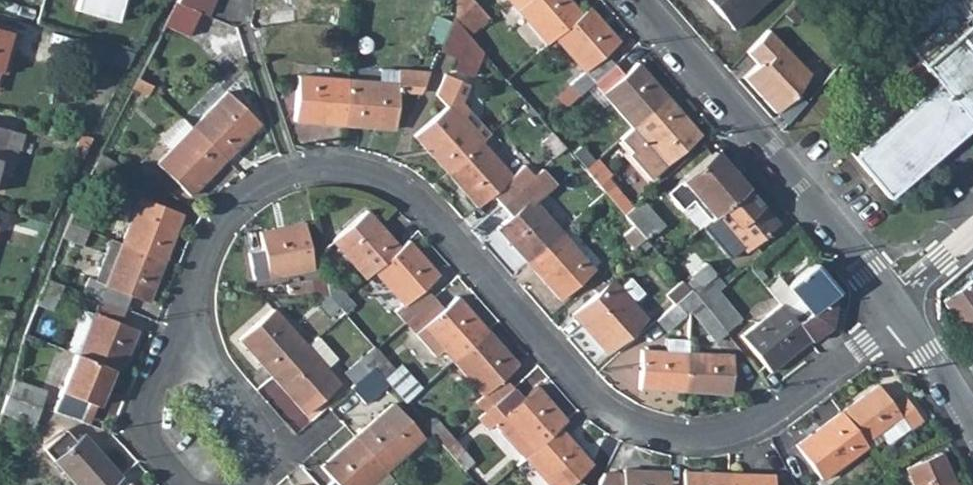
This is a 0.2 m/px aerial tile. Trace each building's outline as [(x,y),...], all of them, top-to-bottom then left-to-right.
[(75,10),(117,21),(123,0),(78,0),(75,10)] [(199,11),(208,14),(213,0),(176,0),(175,1),(199,11)] [(467,35),(486,16),(472,0),(453,0),(451,17),(467,35)] [(554,36),(580,13),(569,0),(509,0),(546,43),(554,36)] [(762,0),(707,0),(731,27),(762,0)] [(922,63),(959,32),(972,20),(972,0),(928,0),(918,9),(925,18),(901,39),(922,63)] [(199,11),(175,1),(164,25),(186,36),(199,11)] [(614,63),(604,53),(618,41),(588,6),(580,13),(554,36),(584,70),(569,83),(579,94),(586,87),(593,81),(614,63)] [(293,9),(267,10),(268,23),(294,22),(293,9)] [(437,16),(427,40),(440,45),(450,21),(437,16)] [(456,56),(452,67),(472,75),(481,52),(467,35),(451,17),(450,21),(440,45),(438,49),(456,56)] [(5,73),(16,32),(0,28),(0,72),(5,73)] [(777,110),(792,97),(794,93),(809,72),(767,28),(747,50),(746,51),(757,63),(744,77),(776,111),(777,110)] [(959,32),(922,63),(939,83),(853,155),(888,196),(958,137),(944,122),(951,116),(965,132),(972,125),(972,48),(959,32)] [(110,47),(95,43),(90,58),(106,62),(110,47)] [(609,99),(633,126),(667,97),(637,62),(623,74),(614,63),(593,81),(609,99)] [(158,69),(145,63),(137,78),(150,84),(158,69)] [(397,70),(379,68),(378,81),(396,83),(397,70)] [(347,79),(343,124),(393,128),(396,90),(420,92),(428,73),(397,70),(396,83),(378,81),(347,79)] [(458,117),(467,109),(461,101),(469,83),(444,73),(435,94),(445,105),(413,135),(446,172),(480,142),(458,117)] [(293,120),(343,124),(347,79),(297,74),(293,120)] [(147,95),(152,85),(150,84),(137,78),(132,88),(147,95)] [(609,99),(593,81),(586,87),(602,105),(609,99)] [(579,94),(569,83),(565,86),(574,97),(579,94)] [(226,91),(191,127),(224,158),(259,122),(226,91)] [(777,110),(787,121),(805,101),(794,93),(792,97),(777,110)] [(699,134),(667,97),(633,126),(619,138),(630,150),(626,153),(648,179),(699,134)] [(489,134),(467,109),(458,117),(480,142),(489,134)] [(944,122),(958,137),(965,132),(951,116),(944,122)] [(170,149),(191,127),(182,118),(161,140),(170,149)] [(3,144),(17,148),(19,149),(23,133),(0,126),(0,155),(3,144)] [(189,195),(224,158),(191,127),(170,149),(156,163),(189,195)] [(542,141),(555,155),(565,147),(552,132),(542,141)] [(476,206),(490,193),(500,204),(531,177),(521,165),(509,176),(480,142),(446,172),(476,206)] [(82,156),(86,147),(78,143),(73,152),(82,156)] [(3,144),(0,155),(0,173),(9,176),(17,148),(3,144)] [(572,152),(585,168),(594,160),(581,144),(572,152)] [(702,224),(714,214),(746,187),(714,150),(666,192),(697,229),(702,224)] [(133,173),(99,153),(93,167),(126,186),(133,173)] [(585,168),(584,168),(598,184),(605,177),(609,174),(596,158),(594,160),(585,168)] [(500,204),(509,215),(495,227),(526,261),(559,231),(530,197),(542,187),(532,176),(531,177),(500,204)] [(611,185),(605,177),(598,184),(604,192),(611,185)] [(776,222),(746,187),(714,214),(742,246),(745,249),(776,222)] [(666,217),(646,194),(623,214),(633,225),(643,236),(643,237),(666,217)] [(139,196),(120,243),(163,259),(181,212),(139,196)] [(87,229),(92,216),(74,208),(67,222),(87,229)] [(364,277),(372,270),(398,247),(366,209),(331,240),(364,277)] [(0,210),(0,221),(12,224),(14,214),(0,210)] [(742,246),(714,214),(702,224),(713,237),(713,239),(727,256),(731,256),(742,246)] [(81,244),(87,229),(67,222),(61,236),(81,244)] [(253,279),(312,267),(303,222),(258,231),(262,250),(248,253),(253,279)] [(623,234),(633,245),(643,236),(633,225),(623,234)] [(593,268),(559,231),(526,261),(559,299),(593,268)] [(492,247),(542,303),(553,294),(503,237),(492,247)] [(104,284),(120,243),(111,239),(95,280),(104,284)] [(438,274),(407,239),(398,247),(372,270),(401,303),(393,310),(404,322),(433,297),(424,286),(438,274)] [(717,289),(723,284),(686,242),(672,255),(692,277),(686,282),(693,290),(692,291),(701,303),(717,289)] [(147,301),(163,259),(120,243),(104,284),(104,285),(105,285),(100,298),(124,308),(130,295),(147,301)] [(747,264),(763,283),(768,279),(752,260),(747,264)] [(810,341),(830,326),(836,290),(812,262),(785,285),(775,273),(768,279),(763,283),(779,303),(808,338),(810,341)] [(328,295),(335,303),(344,294),(330,273),(324,274),(324,277),(328,295)] [(617,286),(630,301),(642,291),(629,276),(617,286)] [(311,279),(314,294),(328,295),(324,277),(311,279)] [(35,303),(51,309),(62,284),(46,278),(40,291),(35,303)] [(286,283),(288,293),(314,294),(311,279),(286,283)] [(617,286),(611,279),(605,284),(596,292),(572,314),(605,351),(644,317),(630,301),(617,286)] [(665,293),(674,302),(689,288),(681,279),(665,293)] [(972,344),(972,343),(972,282),(970,279),(941,300),(972,344)] [(596,292),(605,284),(603,281),(593,289),(596,292)] [(665,330),(688,310),(689,288),(674,302),(655,319),(665,330)] [(720,326),(701,303),(692,291),(689,288),(688,310),(714,341),(725,331),(724,330),(720,326)] [(740,317),(717,289),(701,303),(720,326),(724,330),(740,317)] [(328,295),(314,294),(330,313),(338,306),(335,303),(328,295)] [(344,294),(335,303),(338,306),(343,312),(353,304),(344,294)] [(442,350),(452,360),(486,330),(456,295),(442,307),(433,297),(404,322),(434,356),(442,350)] [(77,354),(111,367),(119,371),(136,328),(119,321),(124,308),(100,298),(94,312),(94,311),(93,313),(77,354)] [(769,370),(808,338),(779,303),(740,335),(769,370)] [(238,338),(271,375),(306,345),(272,308),(238,338)] [(83,309),(67,350),(75,353),(77,354),(93,313),(83,309)] [(516,364),(486,330),(452,360),(483,395),(476,402),(484,411),(512,386),(503,376),(516,364)] [(306,345),(271,375),(304,413),(339,383),(325,367),(336,358),(317,336),(306,345)] [(665,351),(686,352),(687,339),(666,338),(665,351)] [(359,359),(368,370),(373,367),(375,348),(373,346),(359,359)] [(373,367),(383,379),(384,380),(395,371),(375,348),(373,367)] [(639,387),(684,390),(686,352),(665,351),(641,349),(639,387)] [(732,354),(686,352),(684,390),(730,392),(732,354)] [(96,405),(111,367),(77,354),(75,353),(51,410),(80,420),(87,402),(94,405),(96,405)] [(353,384),(368,370),(359,359),(344,373),(353,384)] [(373,367),(368,370),(353,384),(350,387),(365,403),(382,388),(378,384),(383,379),(373,367)] [(894,372),(882,377),(891,400),(904,395),(894,372)] [(18,381),(11,379),(6,395),(40,406),(45,390),(18,381)] [(877,384),(840,411),(863,441),(890,421),(895,427),(899,433),(908,427),(920,418),(904,396),(892,405),(877,384)] [(522,457),(558,426),(565,419),(534,385),(522,397),(512,386),(484,411),(477,418),(487,430),(493,425),(522,457)] [(6,395),(0,412),(34,423),(40,406),(6,395)] [(87,422),(94,405),(87,402),(80,420),(87,422)] [(391,402),(354,436),(384,470),(422,437),(391,402)] [(866,445),(863,441),(840,411),(795,444),(821,478),(866,445)] [(422,423),(444,447),(453,439),(435,417),(433,419),(430,416),(422,423)] [(863,441),(866,445),(867,447),(895,427),(890,421),(863,441)] [(558,426),(522,457),(514,465),(532,484),(567,484),(591,464),(558,426)] [(75,484),(110,484),(120,476),(81,434),(73,442),(63,430),(42,448),(75,484)] [(384,470),(354,436),(320,466),(332,480),(326,484),(386,484),(392,479),(384,470)] [(453,439),(444,447),(454,459),(463,450),(453,439)] [(463,450),(454,459),(464,470),(474,462),(463,450)] [(939,451),(905,467),(913,484),(954,484),(939,451)] [(668,470),(622,469),(622,473),(603,472),(596,484),(667,484),(668,470)] [(681,484),(727,484),(727,472),(682,471),(681,484)] [(727,472),(727,484),(773,484),(773,474),(727,472)]
